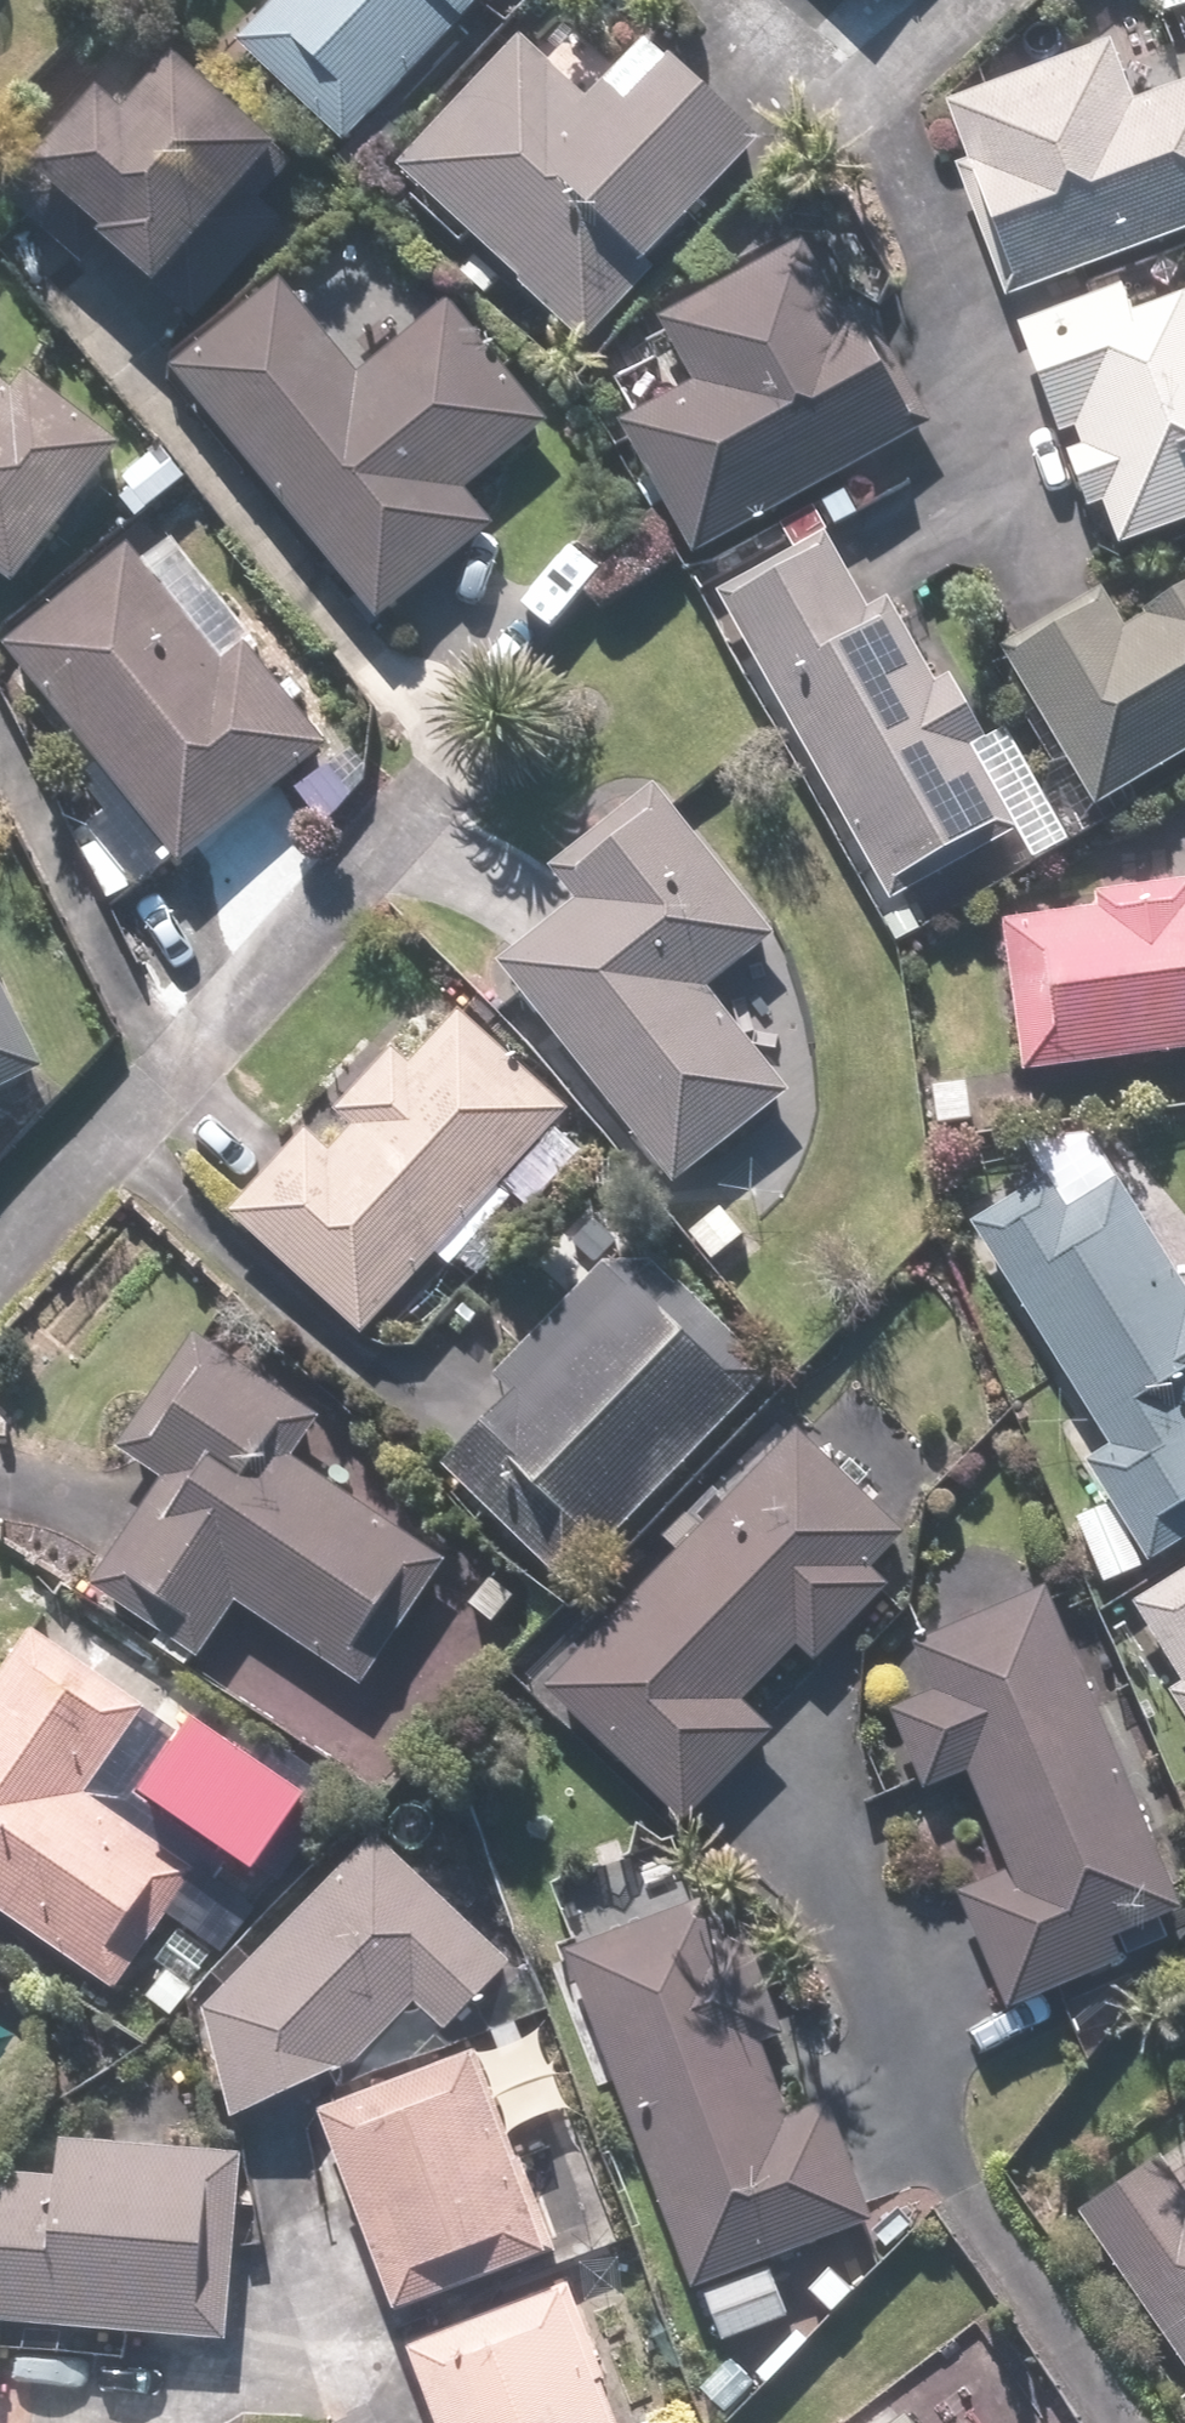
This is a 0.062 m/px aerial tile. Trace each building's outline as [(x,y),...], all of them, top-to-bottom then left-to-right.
[(253,31),(359,133),(487,0),(283,0),(253,31)] [(473,247),(488,229),(607,332),(777,136),(659,34),(606,95),(532,26),(413,163),(448,193),(432,212),(473,247)] [(1126,37),(956,96),(1024,291),(1184,236),(1184,80),(1146,95),(1126,37)] [(127,72),(64,151),(191,273),(311,147),(205,45),(154,98),(127,72)] [(706,379),(636,414),(713,554),(944,427),(874,299),(856,309),(816,237),(671,317),(706,379)] [(1034,317),(1093,504),(1119,496),(1132,537),(1184,520),(1184,265),(1034,317)] [(339,307),(339,311),(305,268),(188,360),(386,614),(509,518),(483,490),(558,418),(461,294),(380,362),(360,337),(364,338),(367,338),(371,337),(374,336),(378,334),(381,332),(383,330),(386,327),(388,324),(389,321),(390,317),(391,314),(391,310),(390,307),(389,303),(388,300),(386,297),(384,294),(381,292),(378,290),(375,288),(372,287),(368,286),(365,286),(361,286),(358,287),(354,288),(351,290),(348,292),(346,294),(343,297),(342,300),(340,303),(339,307)] [(0,356),(0,560),(30,584),(146,438),(43,355),(26,375),(0,356)] [(847,527),(733,591),(900,888),(1026,818),(984,743),(1002,733),(965,666),(950,674),(912,606),(896,615),(847,527)] [(341,741),(256,633),(236,651),(138,538),(15,635),(191,859),(341,741)] [(1144,618),(1123,579),(1013,642),(1105,804),(1184,758),(1184,595),(1144,618)] [(578,900),(509,954),(688,1178),(800,1088),(719,987),(790,930),(670,780),(555,872),(578,900)] [(1017,909),(1039,1065),(1184,1043),(1184,880),(1106,892),(1016,906),(1017,909)] [(66,1058),(0,935),(0,1094),(66,1058)] [(319,1118),(244,1196),(373,1321),(572,1115),(455,1000),(440,1015),(452,1026),(422,1057),(405,1041),(349,1099),(366,1115),(341,1140),(319,1118)] [(1056,1168),(985,1214),(1120,1435),(1097,1449),(1121,1489),(1074,1517),(1114,1583),(1161,1555),(1184,1540),(1184,1250),(1136,1170),(1091,1097),(1034,1134),(1056,1168)] [(528,1390),(454,1452),(590,1589),(798,1383),(672,1257),(618,1254),(507,1369),(528,1390)] [(338,1412),(208,1326),(129,1435),(177,1469),(104,1571),(213,1649),(249,1599),(368,1684),(460,1556),(311,1449),(338,1412)] [(923,1520),(809,1420),(565,1683),(705,1813),(787,1726),(758,1699),(812,1641),(826,1654),(899,1576),(884,1562),(923,1520)] [(1131,1600),(1184,1687),(1184,1567),(1131,1600)] [(1062,1579),(924,1638),(945,1686),(910,1700),(945,1782),(981,1767),(1023,1864),(976,1884),(1025,2000),(1138,1951),(1132,1937),(1184,1914),(1184,1865),(1062,1579)] [(127,1988),(211,1866),(150,1824),(198,1755),(144,1718),(152,1706),(41,1629),(0,1688),(0,1899),(127,1988)] [(522,1959),(388,1822),(208,1995),(246,2118),(367,2064),(420,2004),(447,2032),(522,1959)] [(725,1891),(582,1945),(707,2284),(781,2257),(886,2218),(843,2100),(805,2114),(778,2039),(804,2029),(766,1928),(742,1937),(725,1891)] [(501,2037),(339,2101),(417,2298),(579,2234),(501,2037)] [(0,2185),(0,2340),(8,2341),(9,2318),(245,2333),(257,2149),(75,2137),(73,2170),(13,2166),(12,2186),(0,2185)] [(1095,2203),(1184,2337),(1184,2175),(1170,2153),(1095,2203)] [(800,2309),(781,2257),(707,2284),(727,2336),(800,2309)] [(427,2338),(459,2422),(646,2422),(591,2276),(427,2338)] [(927,2405),(902,2422),(939,2422),(927,2405)] [(886,2406),(863,2422),(898,2422),(886,2406)]
